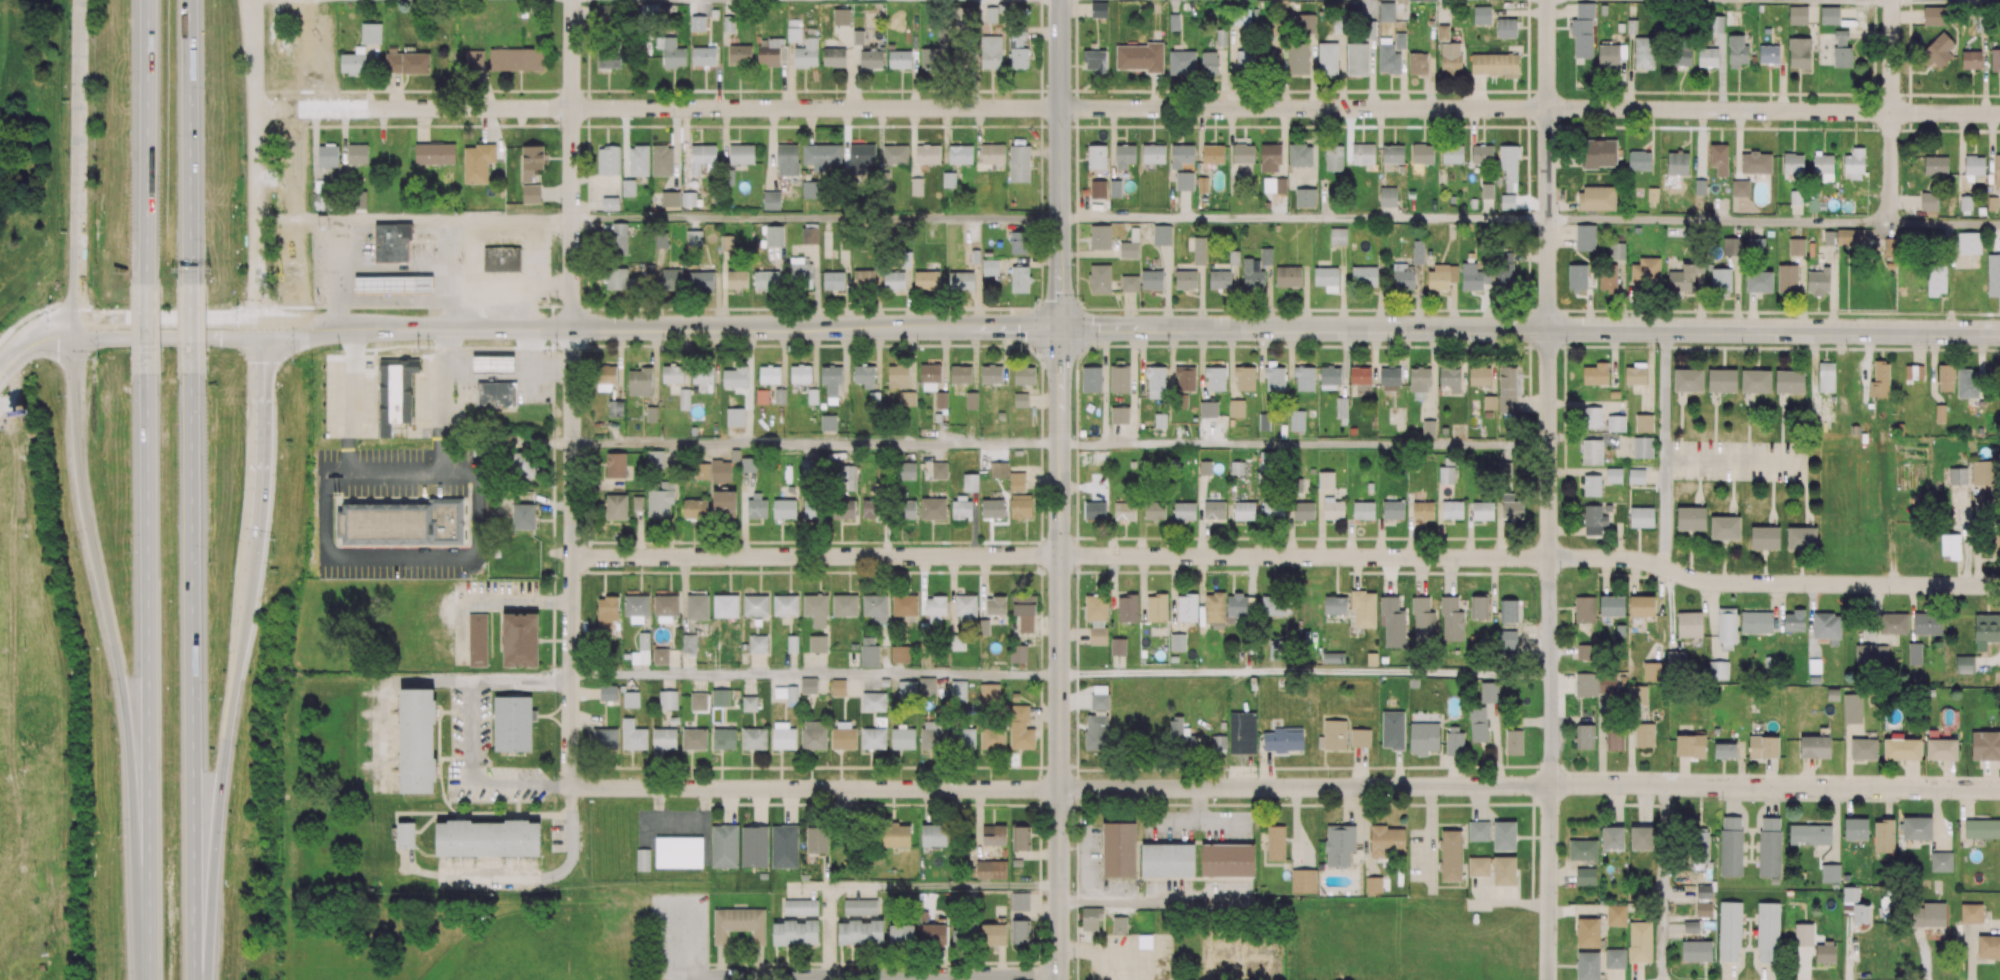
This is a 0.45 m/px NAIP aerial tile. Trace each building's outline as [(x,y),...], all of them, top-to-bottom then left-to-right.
[(375,226),(375,265),(412,265),(412,225),(375,226)] [(484,247),(484,273),(521,273),(521,248),(484,247)] [(356,279),(434,279),(434,296),(356,296),(356,279)] [(475,357),(474,373),(515,374),(515,357),(475,357)] [(380,359),(380,440),(392,439),(392,425),(411,425),(411,375),(422,375),(422,359),(380,359)] [(478,384),(478,408),(517,408),(518,384),(478,384)] [(346,502),(346,516),(337,517),(338,538),(346,537),(347,548),(463,546),(463,501),(346,502)] [(1083,910),(1083,933),(1104,933),(1104,910),(1083,910)] [(1113,918),(1113,935),(1129,935),(1129,918),(1113,918)]
